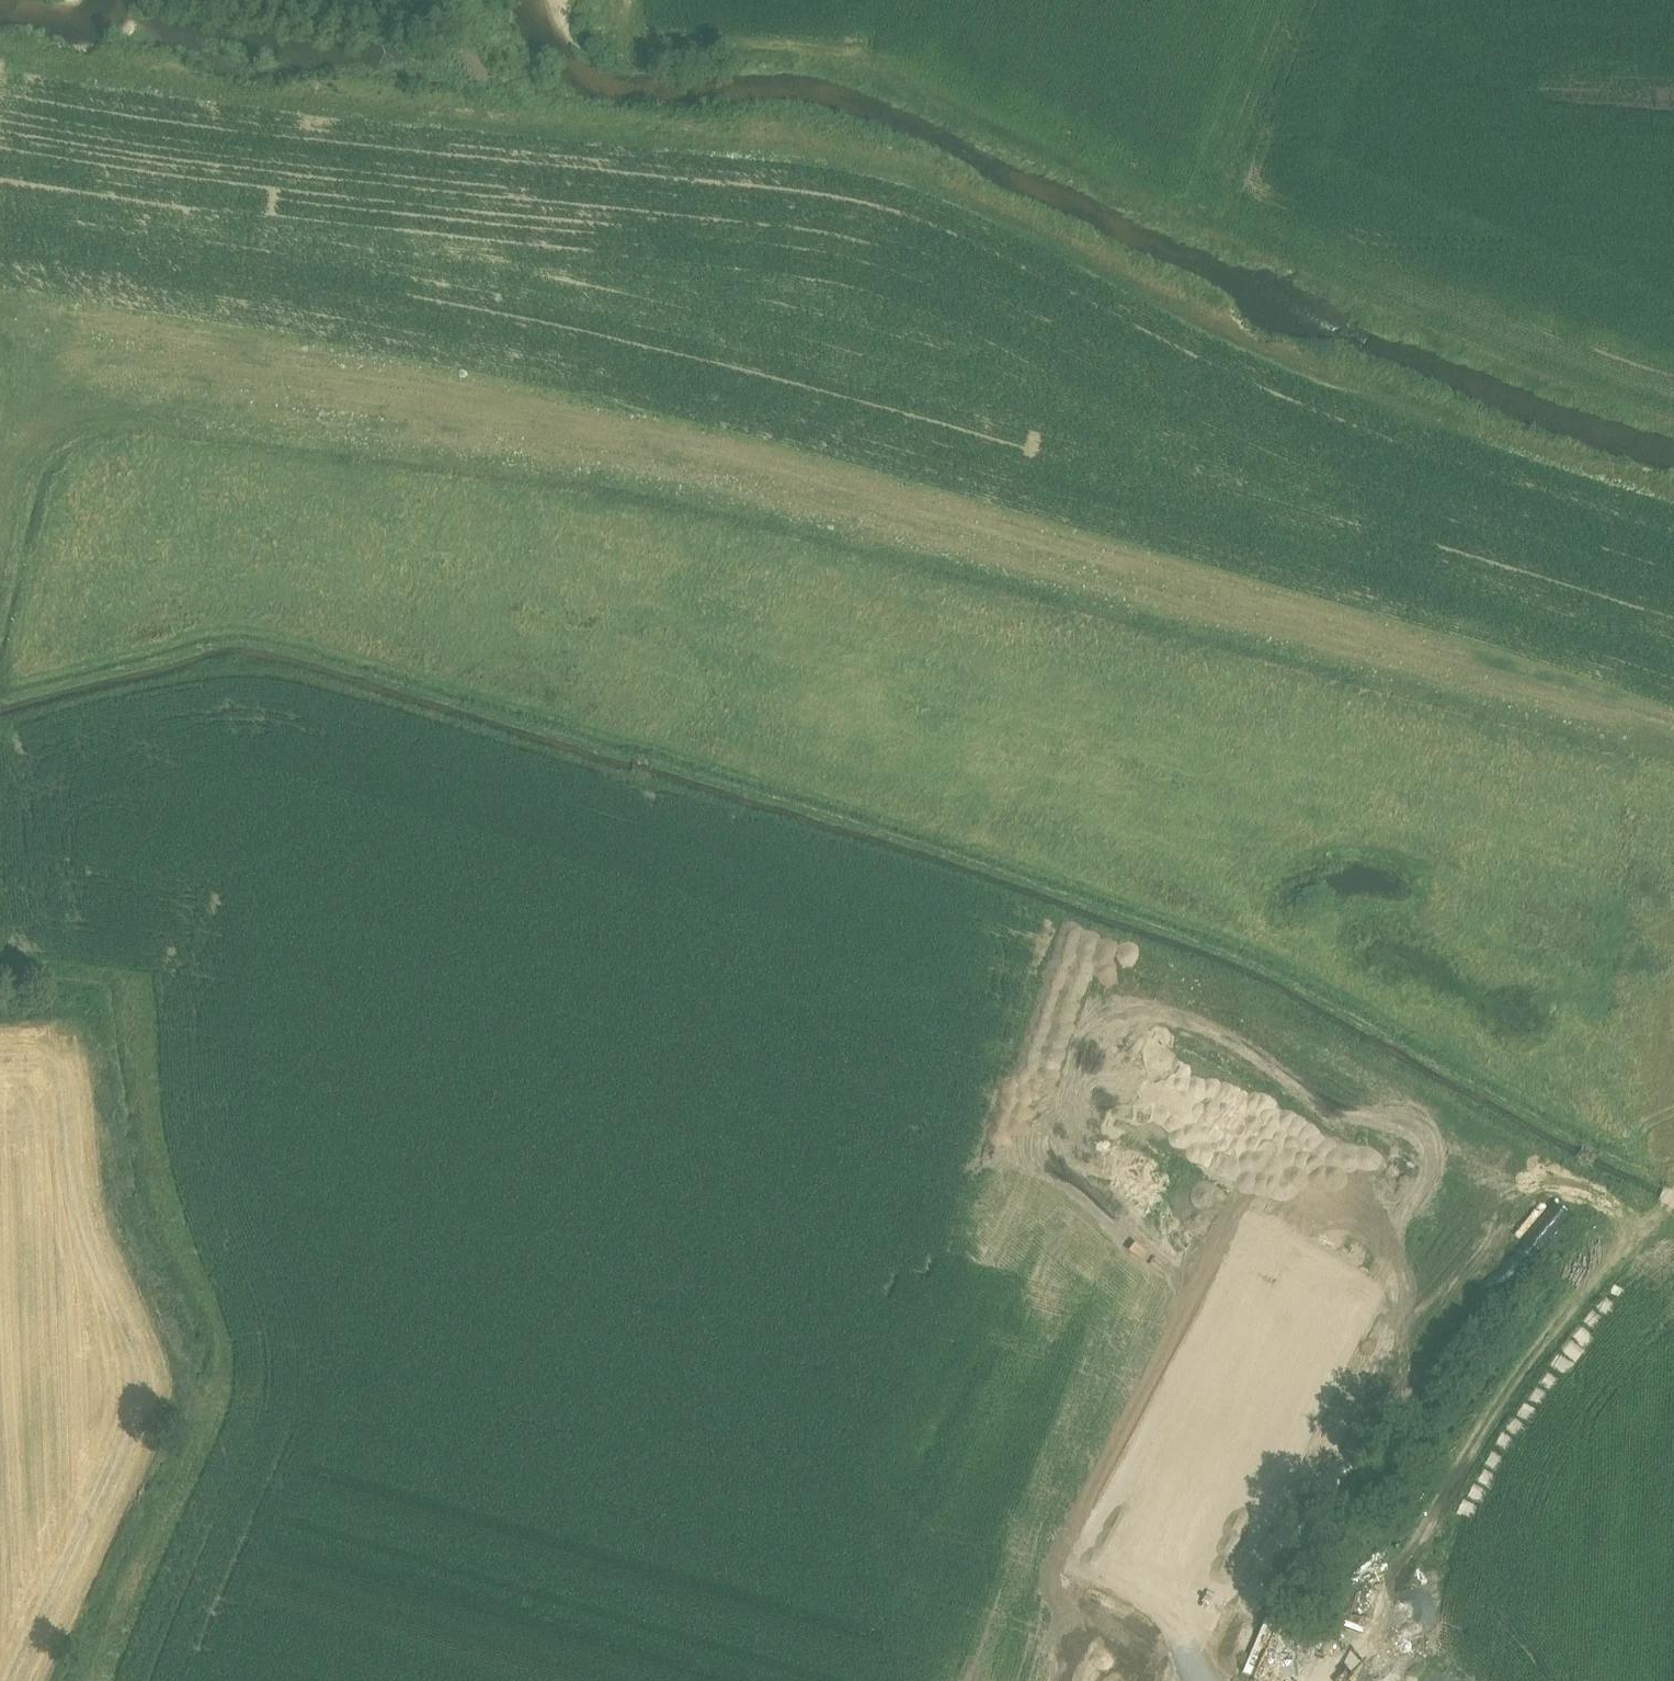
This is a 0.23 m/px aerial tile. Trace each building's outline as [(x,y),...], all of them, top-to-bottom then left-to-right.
[(1375,1578),(1387,1583),(1400,1556),(1387,1550),(1375,1578)] [(1285,1666),(1314,1680),(1315,1680),(1354,1605),(1325,1590),(1285,1666)]
